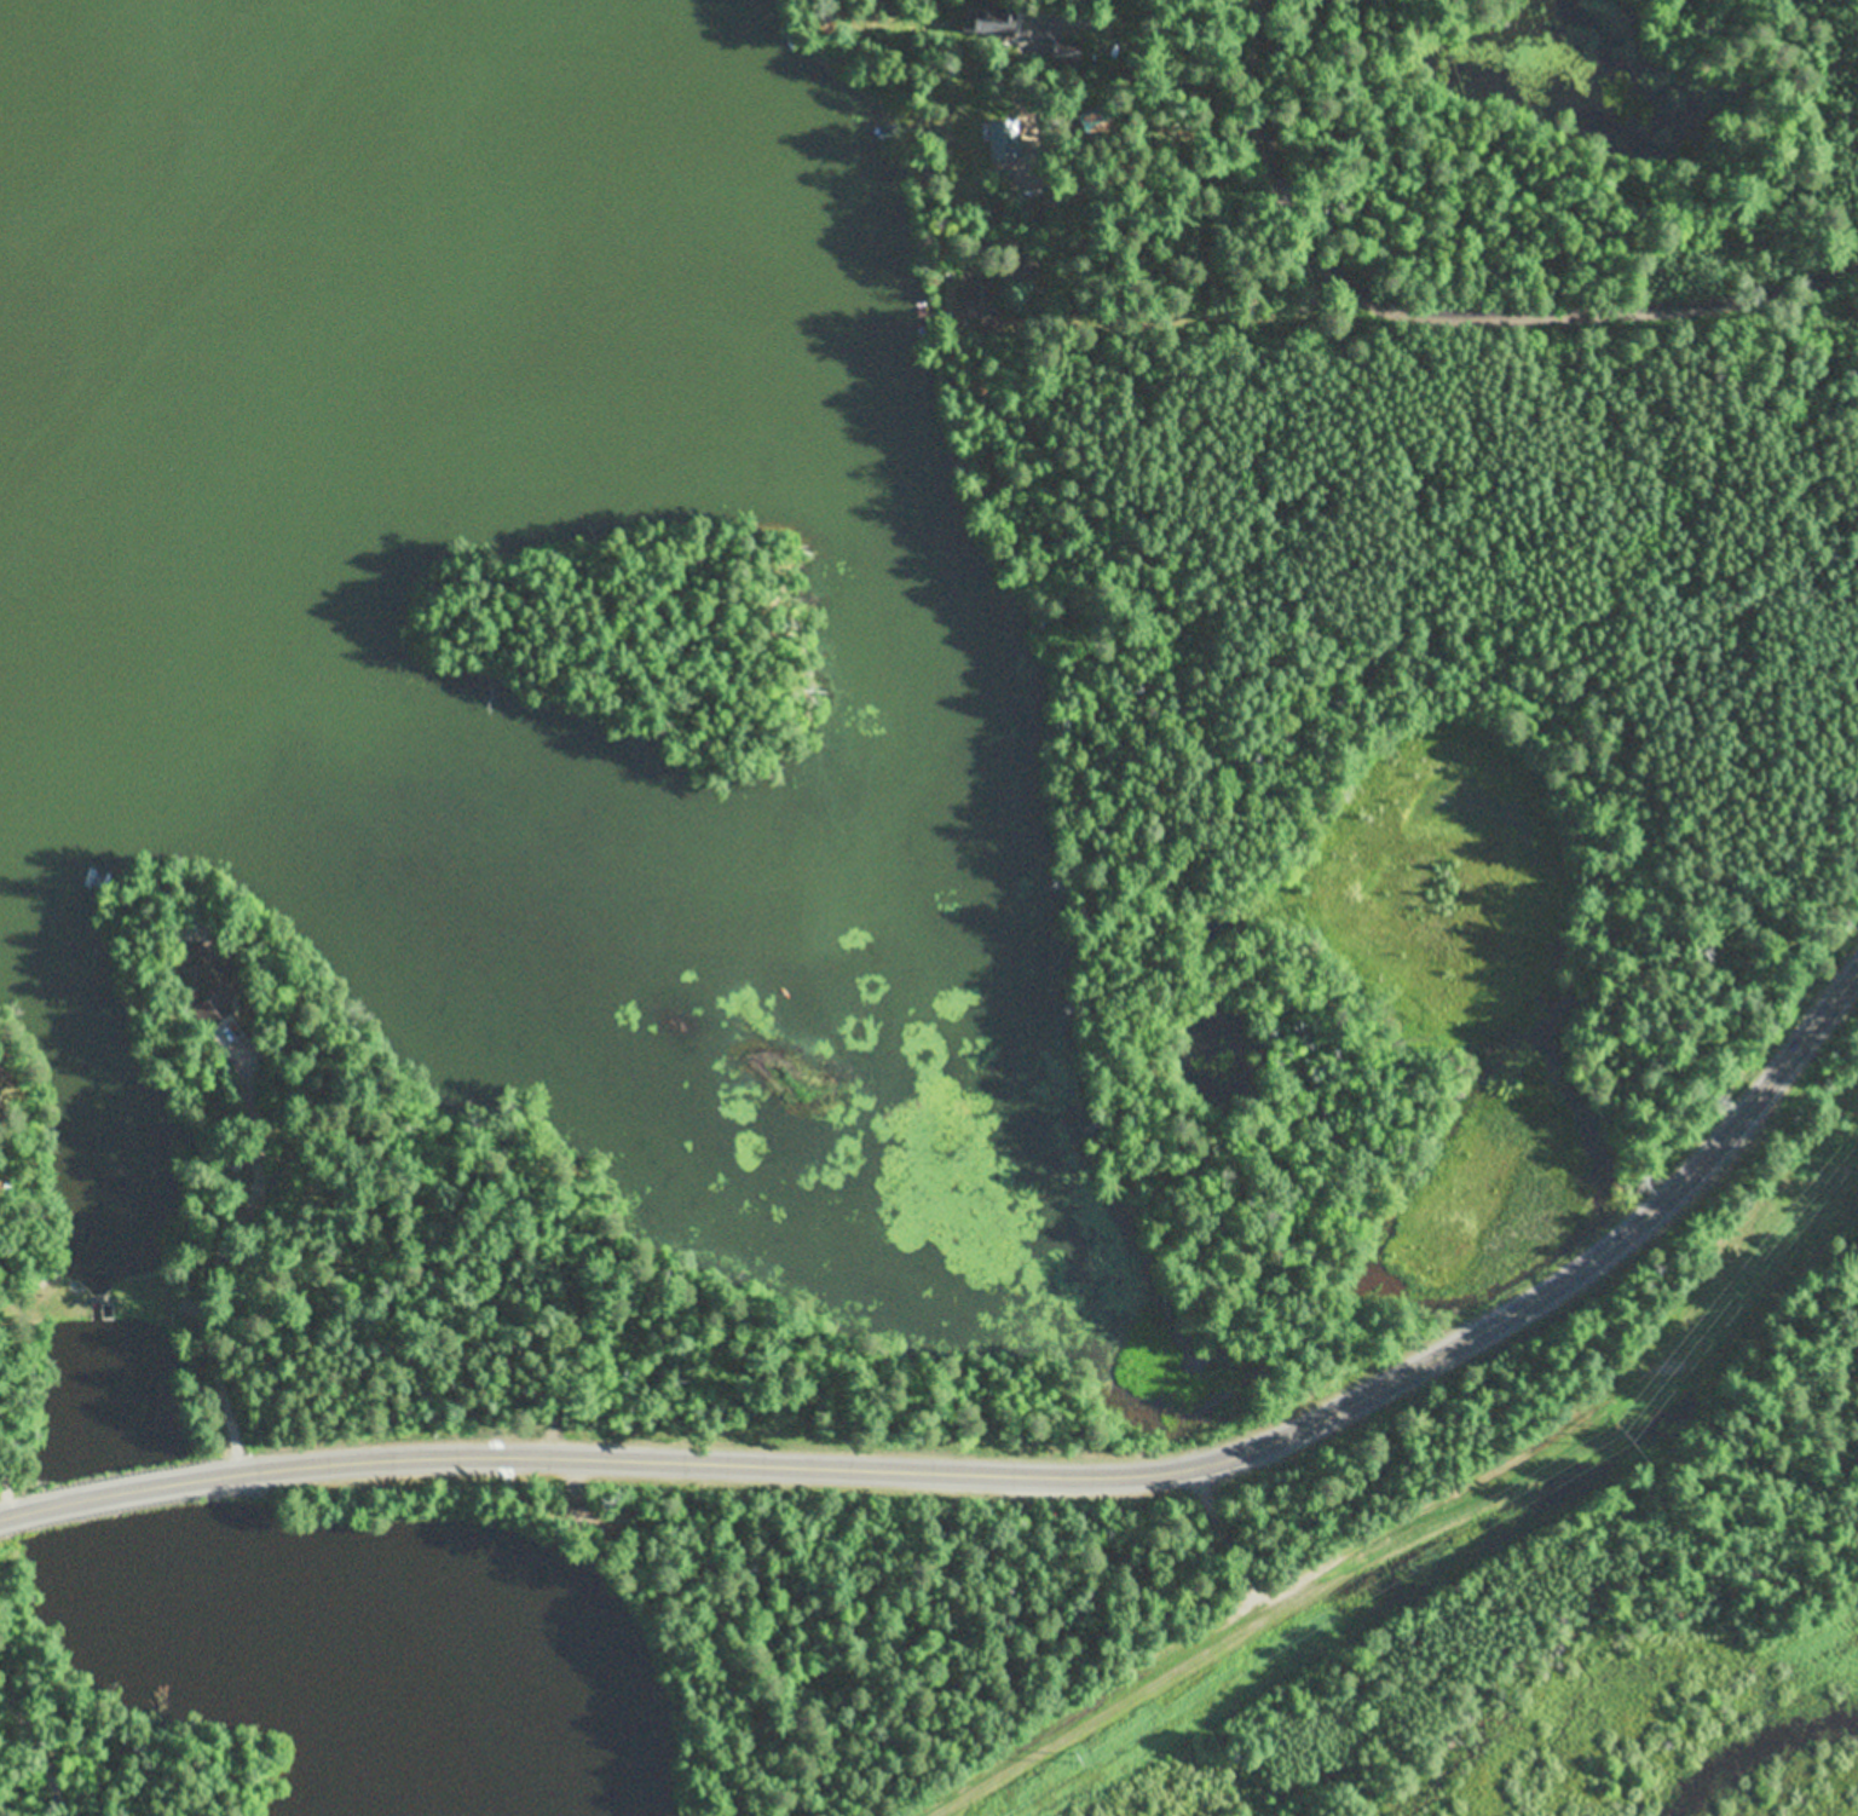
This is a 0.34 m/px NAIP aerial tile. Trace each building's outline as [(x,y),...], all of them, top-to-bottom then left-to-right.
[(1017,6),(1014,33),(975,29),(977,1),(1017,6)] [(1083,39),(1080,60),(1054,59),(1056,36),(1083,39)] [(1081,90),(1071,91),(1069,77),(1080,76),(1081,90)] [(1040,103),(1020,108),(1016,91),(1038,86),(1040,103)] [(1107,125),(1095,128),(1087,108),(1108,100),(1113,115),(1104,117),(1107,125)] [(1054,145),(1020,150),(1019,144),(1017,128),(1015,117),(1049,113),(1051,128),(1052,137),(1054,145)] [(1043,259),(1039,276),(1034,275),(1031,290),(1014,288),(1015,277),(1014,277),(991,272),(992,260),(994,250),(1043,259)] [(999,284),(998,338),(975,336),(976,317),(960,316),(962,282),(993,283),(993,284),(999,284)]
